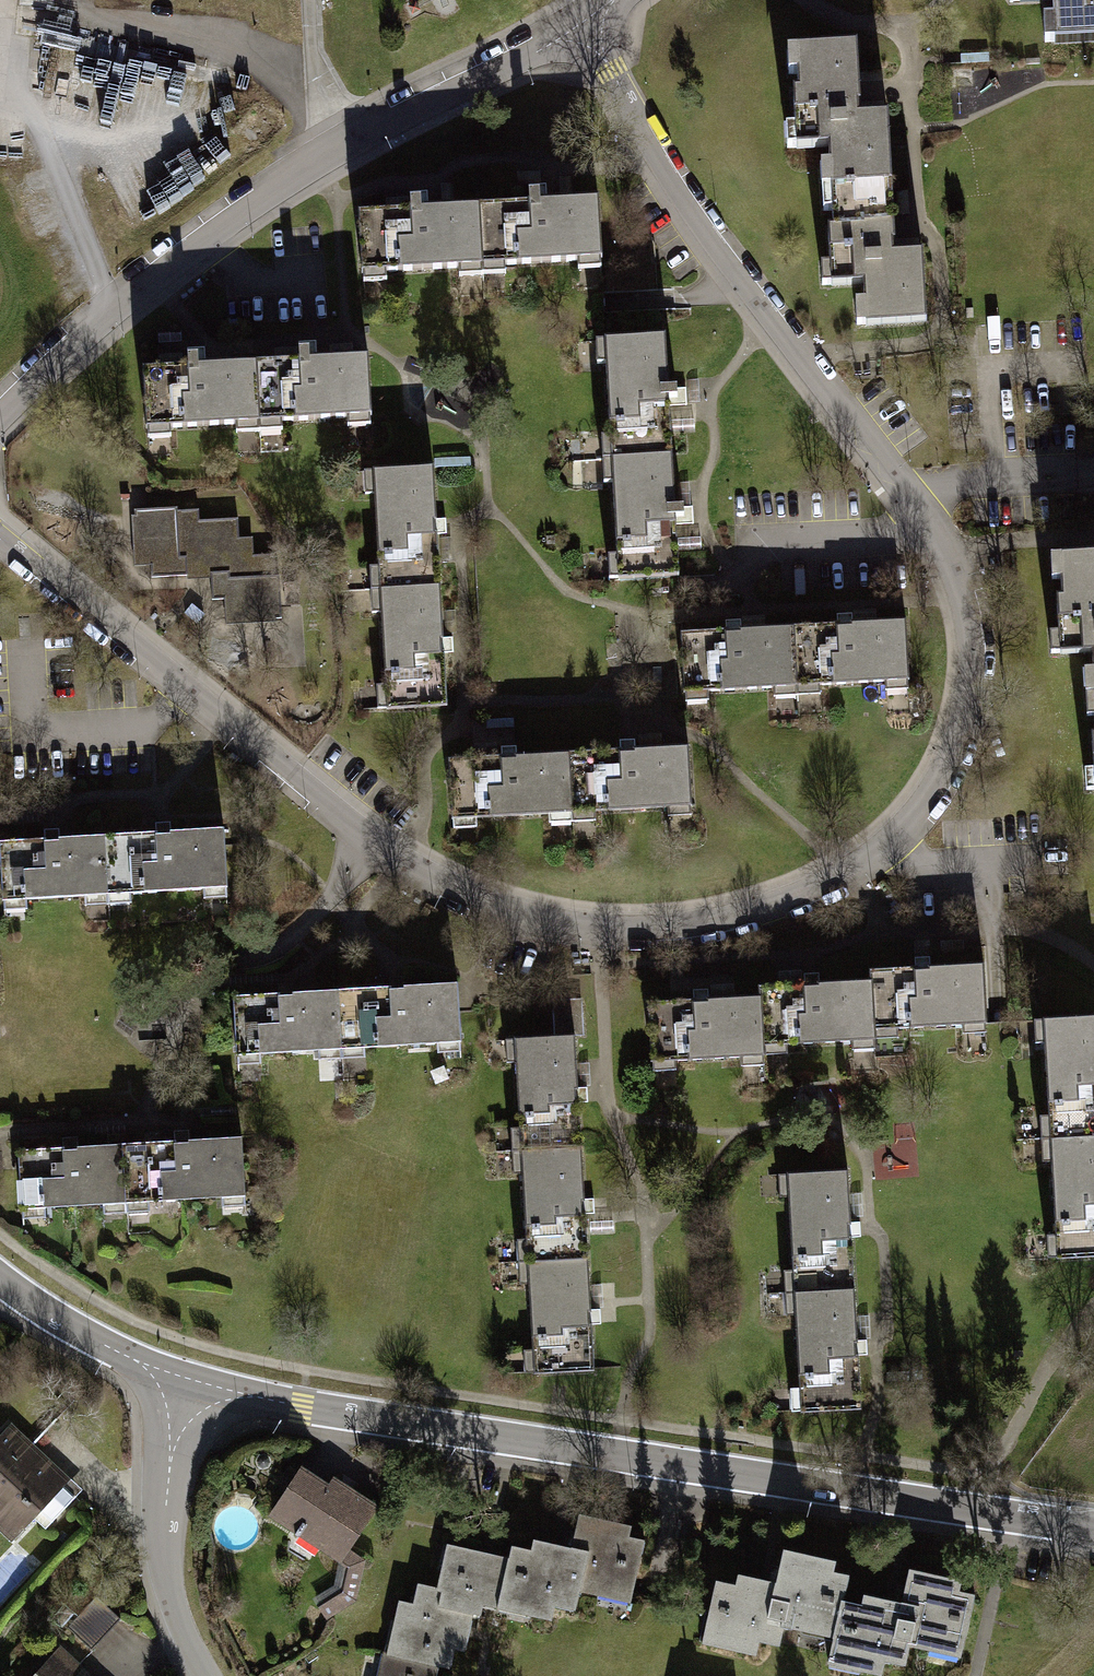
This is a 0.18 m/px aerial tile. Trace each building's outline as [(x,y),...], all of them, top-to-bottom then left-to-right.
[(1045,42),(1093,39),(1093,0),(1043,0),(1045,42)] [(813,165),(815,203),(892,201),(885,122),(858,121),(853,50),(771,53),(775,166),(813,165)] [(478,210),(481,279),(504,278),(503,268),(577,265),(577,275),(601,274),(597,204),(539,207),(538,198),(523,198),(523,208),(478,210)] [(893,253),(892,201),(815,203),(817,301),(845,300),(846,337),(922,336),(920,253),(893,253)] [(359,216),(363,285),(386,284),(386,272),(457,269),(457,281),(481,279),(478,210),(419,213),(419,204),(404,205),(404,214),(359,216)] [(604,441),(606,468),(672,464),(669,409),(676,408),(676,394),(668,395),(665,344),(600,348),(601,370),(609,370),(613,441),(604,441)] [(343,360),(242,365),(246,437),(346,432),(343,360)] [(242,366),(142,371),(145,443),(246,438),(242,366)] [(672,464),(606,468),(607,488),(616,488),(620,558),(610,559),(612,586),(678,583),(675,530),(683,529),(683,515),(674,516),(672,464)] [(364,477),(370,600),(440,597),(434,473),(364,477)] [(177,508),(135,510),(137,562),(151,561),(152,577),(187,575),(186,559),(211,558),(212,600),(229,599),(230,620),(281,618),(279,576),(276,576),(275,555),(250,556),(249,541),(239,542),(238,518),(199,520),(199,510),(177,511),(177,508)] [(1037,572),(1041,672),(1076,671),(1080,710),(1093,709),(1093,570),(1037,572)] [(370,600),(377,723),(446,720),(440,597),(370,600)] [(788,706),(901,702),(898,626),(851,627),(851,619),(835,620),(835,628),(786,630),(788,706)] [(683,710),(788,706),(786,630),(740,631),(740,624),(724,625),(724,632),(680,633),(683,710)] [(1080,710),(1083,808),(1093,808),(1093,709),(1080,710)] [(565,745),(568,825),(690,821),(687,741),(565,745)] [(442,749),(445,829),(568,825),(565,745),(507,747),(442,749)] [(95,830),(101,903),(219,893),(213,820),(95,830)] [(98,904),(95,830),(0,835),(0,909),(98,904)] [(865,974),(869,1044),(987,1036),(981,959),(864,967),(865,974)] [(747,990),(752,1059),(870,1051),(869,1044),(865,974),(747,982),(747,990)] [(388,984),(329,987),(332,1058),(450,1054),(446,982),(388,984)] [(229,991),(233,1063),(332,1058),(329,987),(229,991)] [(630,998),(636,1075),(752,1067),(752,1059),(747,990),(630,998)] [(1035,1126),(1093,1123),(1093,1002),(1027,1007),(1035,1126)] [(509,1032),(513,1133),(579,1130),(574,1029),(509,1032)] [(1043,1245),(1093,1242),(1093,1123),(1035,1126),(1043,1245)] [(513,1134),(518,1235),(584,1232),(579,1131),(513,1134)] [(234,1135),(115,1141),(118,1213),(240,1209),(234,1135)] [(11,1145),(14,1218),(118,1213),(115,1141),(11,1145)] [(775,1166),(781,1284),(852,1281),(846,1163),(775,1166)] [(518,1236),(523,1337),(588,1334),(584,1233),(518,1236)] [(782,1285),(787,1404),(858,1400),(852,1282),(782,1285)] [(11,1546),(34,1522),(43,1530),(72,1499),(64,1490),(68,1485),(6,1426),(0,1433),(0,1536),(11,1546)] [(314,1549),(335,1562),(331,1587),(309,1598),(322,1623),(353,1607),(362,1559),(349,1551),(376,1509),(303,1463),(267,1519),(296,1537),(290,1545),(309,1557),(314,1549)] [(630,1527),(577,1516),(571,1545),(530,1536),(528,1549),(507,1544),(504,1557),(493,1609),(549,1621),(552,1607),(573,1612),(578,1592),(629,1604),(643,1543),(628,1539),(630,1527)] [(504,1557),(447,1544),(436,1589),(416,1585),(412,1604),(398,1601),(385,1658),(441,1670),(451,1672),(455,1653),(465,1655),(470,1630),(474,1616),(480,1617),(481,1609),(492,1611),(493,1609),(504,1557)] [(784,1627),(834,1638),(844,1592),(848,1576),(832,1573),(834,1563),(780,1550),(772,1584),(757,1580),(735,1575),(733,1586),(714,1582),(700,1645),(756,1657),(759,1644),(779,1648),(784,1627)] [(975,1597),(959,1593),(962,1583),(909,1571),(901,1605),(889,1602),(844,1592),(834,1638),(828,1665),(874,1675),(879,1675),(882,1663),(903,1667),(907,1649),(960,1661),(975,1597)] [(79,1673),(121,1624),(95,1601),(30,1675),(82,1675),(79,1673)] [(385,1658),(378,1656),(374,1675),(440,1675),(441,1670),(385,1658)]
